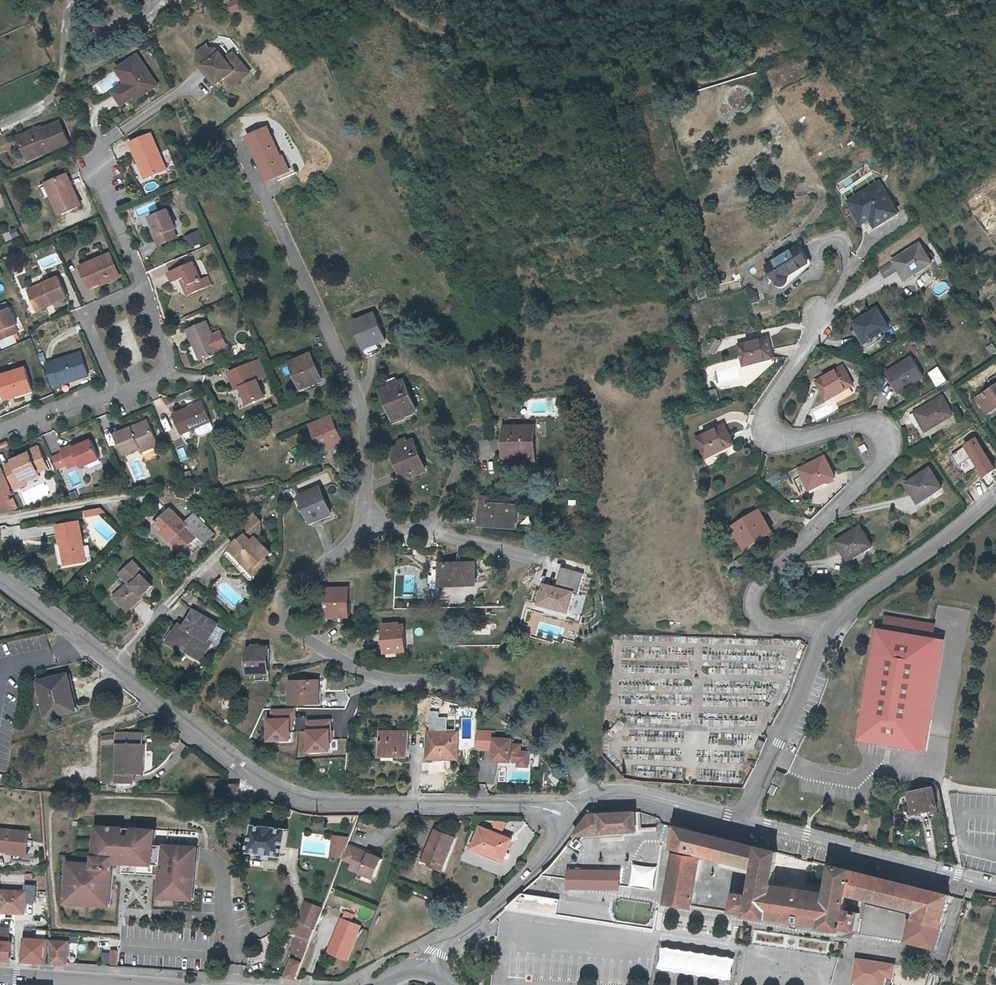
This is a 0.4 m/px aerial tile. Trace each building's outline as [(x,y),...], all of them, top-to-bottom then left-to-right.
[(233,4),(238,13),(249,6),(246,0),(239,0),(233,4)] [(216,58),(208,58),(205,55),(197,61),(196,72),(214,95),(221,89),(225,86),(231,95),(247,83),(231,62),(223,68),(216,58)] [(118,94),(126,107),(133,103),(143,96),(145,99),(155,92),(136,61),(118,73),(128,87),(125,90),(118,94)] [(128,87),(118,73),(115,75),(125,90),(128,87)] [(126,107),(118,94),(112,98),(120,110),(126,107)] [(143,96),(133,103),(134,105),(145,99),(143,96)] [(16,143),(22,158),(45,148),(47,153),(63,146),(55,127),(39,134),(38,133),(16,143)] [(265,185),(275,181),(283,177),(265,132),(247,140),(265,185)] [(140,185),(161,177),(147,140),(126,148),(134,169),(136,168),(138,174),(137,176),(140,185)] [(45,148),(22,158),(24,163),(48,153),(47,153),(45,148)] [(62,177),(44,185),(49,197),(46,198),(54,218),(75,209),(62,177)] [(285,182),(283,177),(275,181),(277,185),(285,182)] [(859,232),(866,227),(871,235),(884,227),(879,218),(888,212),(873,190),(843,211),(848,218),(852,216),(855,220),(853,222),(859,232)] [(144,220),(149,231),(152,239),(149,240),(153,250),(171,242),(167,234),(171,232),(162,212),(144,220)] [(186,237),(192,249),(206,242),(199,230),(186,237)] [(761,267),(760,267),(769,285),(771,287),(774,288),(777,288),(779,286),(781,284),(781,282),(780,279),(803,267),(793,250),(789,252),(761,267)] [(915,251),(891,267),(895,274),(902,284),(920,271),(921,272),(927,268),(915,251)] [(102,259),(75,270),(83,291),(95,285),(97,289),(113,282),(102,259)] [(895,274),(891,267),(878,277),(883,283),(895,274)] [(198,293),(194,285),(186,268),(162,279),(166,288),(175,284),(179,282),(186,298),(198,293)] [(933,272),(919,281),(924,288),(937,279),(933,272)] [(49,282),(19,295),(29,317),(59,304),(49,282)] [(183,300),(186,298),(179,282),(175,284),(183,300)] [(199,283),(194,285),(198,293),(203,291),(199,283)] [(753,304),(762,302),(759,290),(750,292),(753,304)] [(872,311),(848,327),(859,344),(875,333),(877,335),(884,330),(872,311)] [(346,323),(356,347),(367,343),(368,345),(377,342),(366,316),(346,323)] [(113,329),(114,321),(107,319),(105,328),(113,329)] [(182,334),(189,350),(192,348),(198,363),(215,357),(201,326),(182,334)] [(5,349),(18,343),(15,336),(2,342),(5,349)] [(703,350),(711,355),(718,345),(711,340),(703,350)] [(762,342),(733,349),(739,369),(768,362),(762,342)] [(369,348),(368,345),(367,343),(356,347),(358,352),(369,348)] [(195,365),(198,363),(192,348),(189,350),(195,365)] [(282,363),(292,387),(303,382),(305,385),(312,382),(301,355),(282,363)] [(74,357),(38,367),(45,390),(65,384),(65,386),(81,381),(74,357)] [(907,362),(883,378),(895,396),(912,384),(913,386),(920,381),(907,362)] [(249,384),(259,380),(253,366),(222,379),(229,396),(234,394),(240,410),(257,403),(251,388),(249,384)] [(836,371),(810,386),(821,405),(847,390),(836,371)] [(0,377),(0,404),(13,400),(12,397),(23,394),(15,372),(0,377)] [(306,388),(305,385),(303,382),(292,387),(294,392),(306,388)] [(374,394),(379,403),(387,420),(389,419),(404,412),(391,386),(387,388),(384,384),(378,387),(380,391),(374,394)] [(974,408),(979,416),(989,409),(991,412),(995,408),(995,393),(994,390),(981,398),(984,401),(974,408)] [(940,400),(914,418),(926,436),(952,417),(940,400)] [(192,403),(164,416),(172,435),(189,427),(201,422),(192,403)] [(387,420),(379,403),(375,405),(385,426),(391,424),(389,419),(387,420)] [(323,419),(306,427),(319,455),(337,447),(323,419)] [(201,422),(189,427),(192,433),(196,434),(202,431),(203,428),(201,422)] [(139,423),(122,431),(124,435),(141,428),(139,423)] [(216,430),(213,423),(205,427),(208,433),(216,430)] [(124,435),(122,431),(107,437),(116,458),(131,451),(133,455),(150,447),(141,428),(124,435)] [(506,458),(522,458),(521,434),(507,434),(507,431),(499,432),(499,434),(499,458),(506,458)] [(713,433),(686,444),(695,463),(721,451),(713,433)] [(995,477),(995,459),(980,436),(954,455),(969,475),(981,466),(991,480),(995,477)] [(384,453),(389,462),(397,479),(399,478),(414,471),(401,445),(397,448),(394,443),(388,446),(390,451),(384,453)] [(64,455),(62,451),(51,456),(52,460),(59,474),(69,469),(71,474),(91,465),(83,446),(71,451),(64,455)] [(184,447),(177,450),(181,460),(188,457),(184,447)] [(861,448),(855,451),(859,458),(865,454),(861,448)] [(28,475),(36,472),(28,452),(17,456),(17,458),(1,465),(2,466),(0,467),(0,483),(5,493),(16,488),(15,485),(13,481),(28,475)] [(59,474),(52,460),(44,463),(50,478),(59,474)] [(819,461),(796,474),(805,492),(822,484),(823,486),(831,481),(819,461)] [(397,479),(389,462),(385,464),(395,485),(401,482),(399,478),(397,479)] [(29,479),(28,475),(13,481),(15,485),(29,479)] [(927,477),(903,491),(914,508),(931,498),(932,500),(939,496),(927,477)] [(429,491),(436,485),(431,479),(424,485),(429,491)] [(312,491),(294,499),(306,526),(325,518),(312,491)] [(472,500),(472,515),(475,515),(475,529),(505,528),(505,505),(479,506),(479,500),(472,500)] [(165,542),(181,527),(180,525),(165,510),(148,526),(165,542)] [(758,514),(732,530),(742,547),(760,536),(762,538),(769,534),(758,514)] [(253,522),(246,515),(230,530),(237,537),(230,543),(222,551),(234,563),(239,559),(249,569),(257,561),(263,555),(249,540),(253,535),(246,528),(253,522)] [(190,516),(180,525),(181,527),(199,544),(209,535),(190,516)] [(44,530),(48,548),(54,546),(55,551),(52,551),(56,568),(75,565),(66,525),(44,530)] [(230,530),(224,536),(230,543),(237,537),(230,530)] [(852,535),(829,550),(839,566),(855,557),(856,560),(864,555),(852,535)] [(54,546),(48,548),(52,569),(56,568),(52,551),(55,551),(54,546)] [(741,569),(749,561),(744,556),(736,563),(741,569)] [(239,559),(234,563),(232,565),(246,579),(260,565),(257,561),(249,569),(239,559)] [(119,587),(106,600),(121,615),(135,601),(133,599),(143,589),(133,579),(135,576),(123,564),(110,578),(119,587)] [(431,568),(431,576),(434,576),(434,588),(464,588),(464,568),(431,568)] [(566,613),(571,593),(577,594),(583,574),(562,568),(556,588),(542,584),(537,605),(566,613)] [(320,619),(327,619),(327,616),(340,615),(339,591),(319,592),(320,619)] [(181,654),(188,659),(192,652),(199,656),(205,646),(201,645),(212,627),(187,613),(177,631),(173,627),(167,637),(165,636),(159,645),(174,653),(177,647),(183,651),(181,654)] [(932,639),(933,627),(882,620),(881,633),(932,639)] [(379,629),(380,654),(391,654),(397,654),(397,629),(392,629),(392,626),(384,626),(384,629),(379,629)] [(858,741),(919,751),(937,640),(932,639),(881,633),(876,632),(858,741)] [(241,675),(260,674),(259,649),(254,650),(254,647),(244,647),(245,650),(241,650),(241,675)] [(195,663),(199,656),(192,652),(188,659),(195,663)] [(66,680),(36,687),(44,723),(74,717),(66,680)] [(286,705),(310,703),(310,692),(313,692),(313,686),(285,687),(286,705)] [(287,740),(287,729),(291,729),(291,720),(293,720),(293,710),(272,710),(272,720),(266,720),(266,740),(287,740)] [(446,718),(437,718),(437,713),(430,713),(430,735),(445,735),(446,718)] [(308,721),(308,731),(306,731),(307,753),(328,752),(327,741),(330,741),(329,721),(308,721)] [(491,761),(517,762),(516,766),(527,767),(527,752),(520,752),(520,745),(510,745),(510,739),(495,739),(495,732),(477,732),(477,749),(492,750),(491,761)] [(385,755),(386,758),(397,758),(398,734),(372,733),(371,755),(385,755)] [(426,735),(426,758),(456,757),(456,735),(445,735),(430,735),(426,735)] [(132,750),(138,751),(139,739),(114,738),(110,790),(127,790),(128,781),(130,781),(132,750)] [(758,753),(763,741),(758,739),(752,750),(758,753)] [(556,787),(564,783),(558,772),(550,775),(556,787)] [(784,776),(778,773),(774,783),(781,785),(784,776)] [(238,797),(238,786),(229,786),(229,797),(238,797)] [(769,794),(775,796),(778,788),(773,786),(769,794)] [(914,814),(937,810),(933,789),(909,794),(914,814)] [(635,814),(590,815),(575,835),(636,832),(635,814)] [(156,828),(102,825),(101,840),(96,840),(95,863),(74,861),(73,875),(68,875),(66,897),(112,900),(114,861),(114,856),(123,857),(156,859),(162,859),(162,863),(161,891),(192,893),(193,884),(196,884),(197,860),(192,860),(193,846),(156,843),(156,828)] [(915,886),(832,865),(827,893),(773,884),(778,852),(759,847),(757,847),(677,827),(674,847),(757,867),(753,894),(739,892),(736,909),(751,911),(750,913),(771,916),(771,913),(784,915),(783,922),(811,926),(812,919),(826,921),(826,925),(846,928),(847,924),(866,927),(865,930),(906,937),(917,888),(917,887),(917,886),(915,886)] [(199,831),(156,828),(156,843),(193,846),(192,860),(197,860),(199,831)] [(503,859),(511,839),(481,828),(472,848),(503,859)] [(283,862),(286,835),(252,831),(248,859),(283,862)] [(0,832),(0,853),(26,856),(28,835),(0,832)] [(444,870),(455,839),(435,832),(424,863),(444,870)] [(384,860),(348,847),(343,861),(353,864),(351,871),(360,874),(358,880),(372,885),(374,879),(376,880),(384,860)] [(694,906),(701,856),(673,853),(667,902),(694,906)] [(156,859),(123,857),(123,861),(122,871),(155,873),(155,863),(156,859)] [(551,865),(540,875),(571,880),(574,863),(555,861),(551,865)] [(635,872),(574,863),(571,880),(632,889),(635,872)] [(635,872),(632,889),(655,892),(658,875),(635,872)] [(192,893),(161,891),(160,896),(195,898),(196,884),(193,884),(192,893)] [(25,914),(25,903),(34,903),(34,886),(24,885),(24,890),(15,889),(15,892),(0,891),(0,914),(25,914)] [(917,888),(906,937),(911,937),(912,933),(924,938),(928,923),(943,926),(951,896),(917,887),(917,888)] [(656,912),(521,892),(506,906),(654,927),(656,912)] [(299,925),(316,931),(323,911),(306,905),(299,925)] [(347,961),(360,929),(342,922),(329,955),(347,961)] [(11,927),(0,927),(0,936),(11,937),(11,927)] [(316,932),(300,927),(296,938),(298,939),(290,961),(294,962),(286,982),(297,983),(298,981),(316,932)] [(832,953),(834,938),(757,927),(755,941),(832,953)] [(45,941),(23,940),(23,961),(44,962),(45,941)] [(67,941),(49,940),(48,963),(66,964),(67,941)] [(661,973),(735,979),(737,956),(663,949),(661,973)] [(110,965),(117,965),(118,951),(111,950),(110,965)] [(950,970),(953,958),(941,955),(938,967),(950,970)] [(853,982),(881,984),(882,984),(883,975),(890,976),(892,965),(879,963),(878,971),(868,970),(869,961),(856,959),(853,982)]
